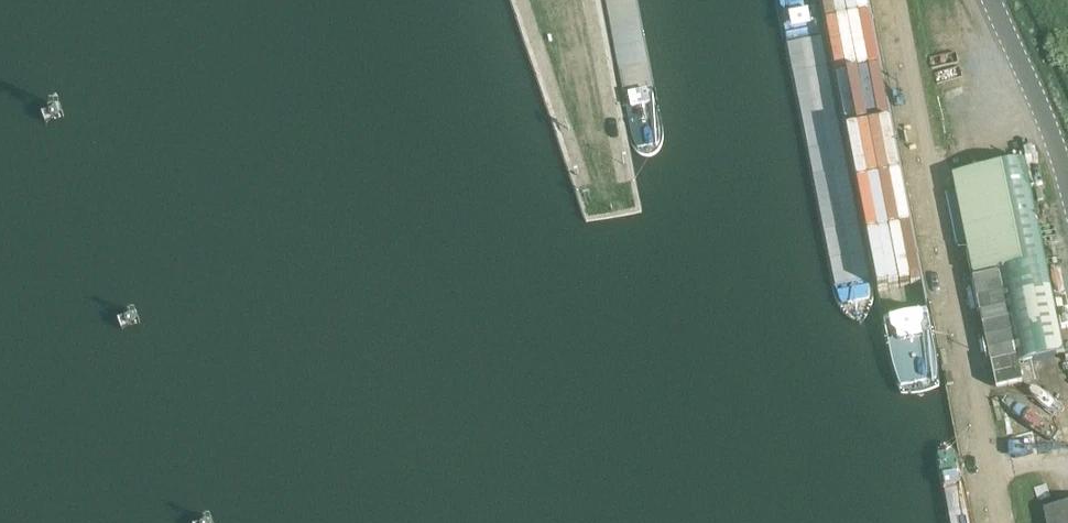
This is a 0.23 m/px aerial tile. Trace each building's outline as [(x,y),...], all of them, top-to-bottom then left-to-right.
[(973,278),(996,389),(1023,384),(1018,364),(1066,353),(1025,160),(953,177),(974,278),(973,278)] [(1044,510),(1045,513),(1033,515),(1035,522),(1067,522),(1067,505),(1044,510)]
